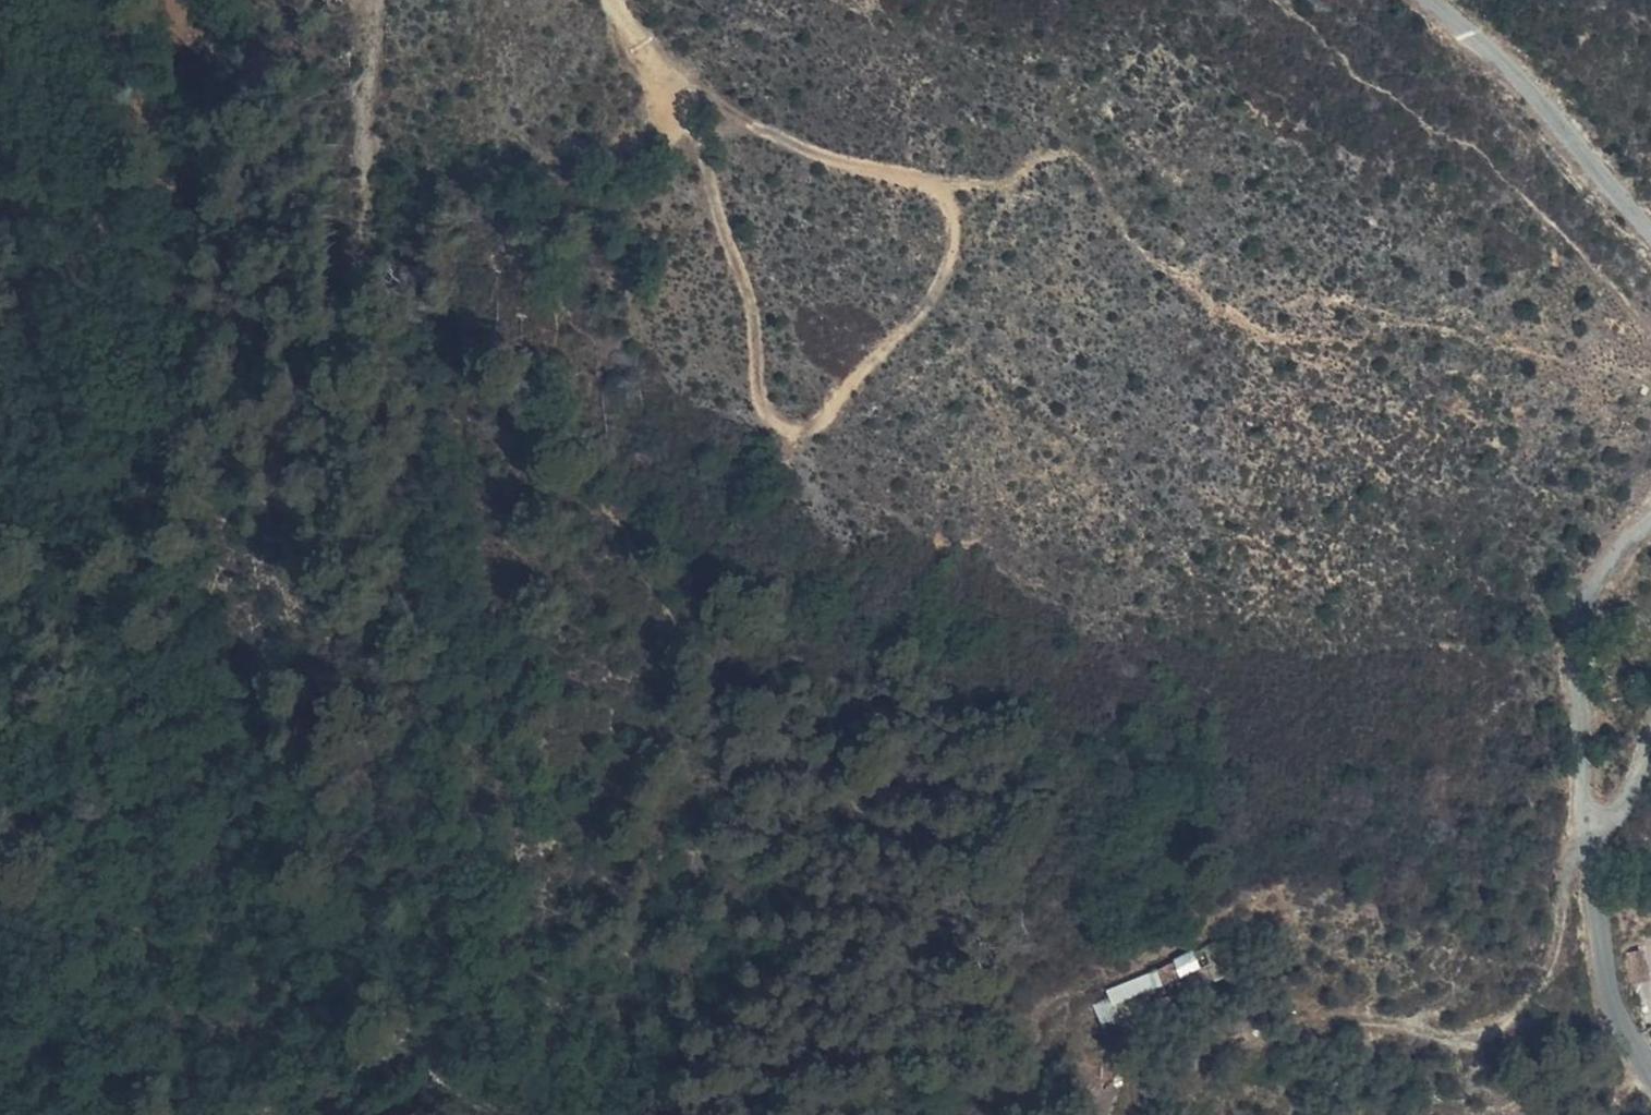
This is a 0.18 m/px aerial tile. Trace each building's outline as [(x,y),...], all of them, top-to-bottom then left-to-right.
[(1641,948),(1625,953),(1633,979),(1649,974),(1641,948)] [(1197,965),(1193,954),(1172,963),(1178,974),(1197,965)] [(1228,976),(1221,958),(1168,986),(1173,999),(1228,976)]
